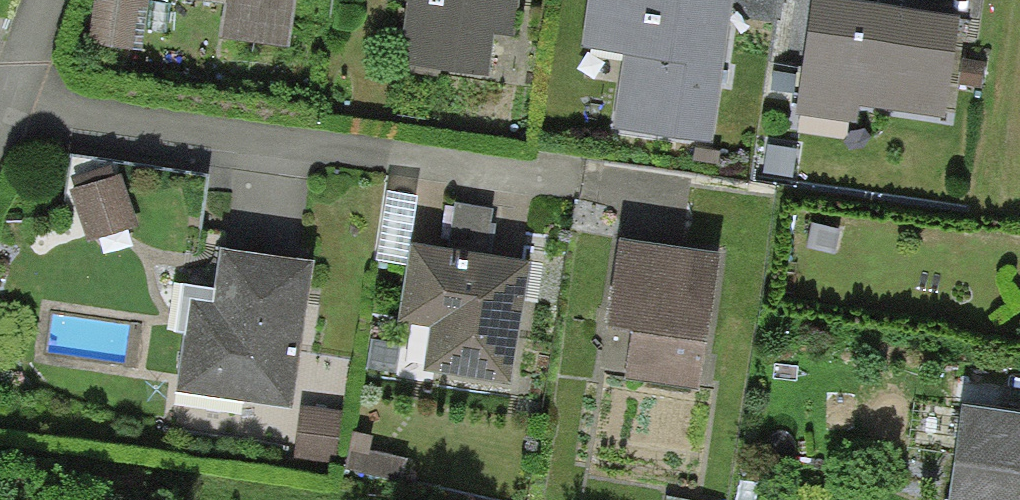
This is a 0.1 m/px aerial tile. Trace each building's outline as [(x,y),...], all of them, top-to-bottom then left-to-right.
[(107,4),(94,2),(88,49),(131,55),(137,9),(148,10),(150,0),(108,0),(107,4)] [(226,7),(221,40),(289,50),(296,0),(175,0),(226,7)] [(398,66),(488,79),(494,36),(513,39),(519,0),(408,0),(398,66)] [(582,48),(625,54),(614,130),(712,144),(732,0),(589,0),(582,48)] [(827,0),(812,0),(796,115),(857,123),(859,108),(945,120),(960,19),(893,9),(827,0)] [(89,245),(138,229),(120,177),(72,193),(89,245)] [(665,248),(620,241),(606,331),(631,335),(624,380),(698,392),(720,257),(665,248)] [(530,262),(411,244),(398,324),(430,329),(423,372),(511,386),(521,316),(530,262)] [(314,264),(221,251),(215,290),(182,285),(175,334),(184,335),(175,394),(292,411),(314,264)] [(342,412),(300,408),(295,458),(337,463),(342,412)] [(961,410),(949,499),(1019,499),(1019,418),(961,410)] [(373,438),(352,433),(343,471),(401,485),(407,461),(369,452),(373,438)]
